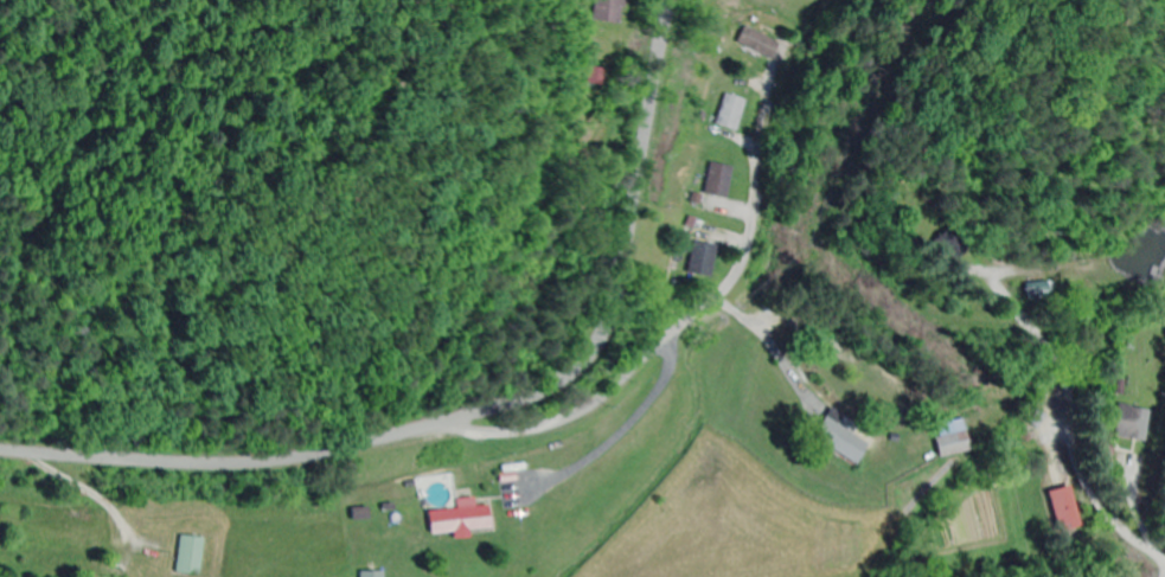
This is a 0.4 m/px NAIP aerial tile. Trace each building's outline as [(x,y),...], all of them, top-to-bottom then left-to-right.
[(768,58),(776,40),(741,25),(733,44),(752,53),(753,52),(768,58)] [(735,133),(745,101),(722,94),(712,126),(735,133)] [(701,193),(722,200),(733,171),(711,164),(701,193)] [(1146,443),(1153,412),(1112,403),(1106,435),(1146,443)] [(817,440),(852,466),(867,445),(833,419),(817,440)] [(937,458),(971,450),(966,431),(933,438),(937,458)] [(1058,534),(1082,525),(1067,485),(1042,494),(1058,534)] [(456,509),(426,513),(429,535),(454,532),(455,539),(469,537),(468,531),(492,528),(489,505),(476,507),(475,498),(455,501),(456,509)] [(205,538),(181,536),(178,575),(202,576),(205,538)]
